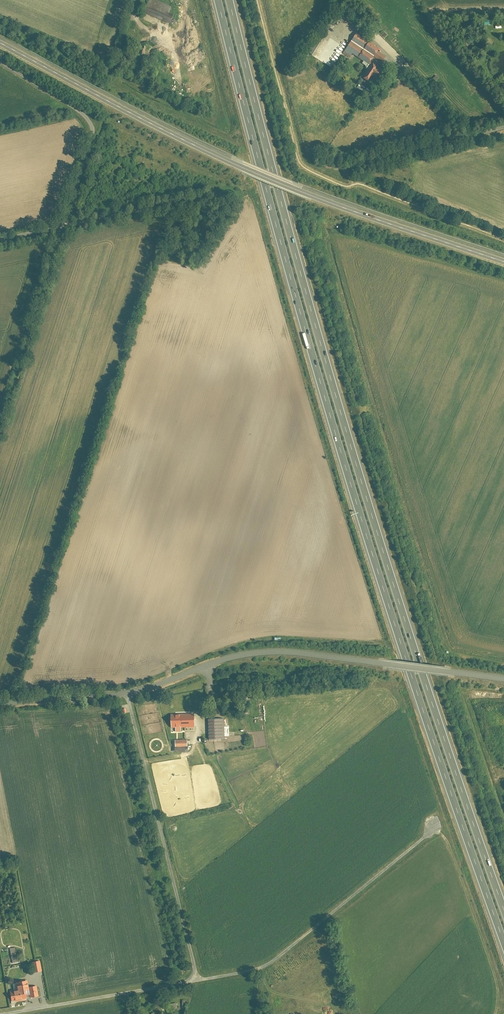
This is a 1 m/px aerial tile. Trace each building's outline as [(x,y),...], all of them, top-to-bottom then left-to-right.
[(173,14),(168,12),(170,7),(154,0),(148,0),(143,12),(169,23),(173,14)] [(368,39),(358,32),(352,41),(362,48),(368,39)] [(368,39),(362,48),(374,56),(378,51),(380,47),(368,39)] [(362,48),(352,41),(343,53),(349,58),(352,54),(356,57),(357,56),(362,48)] [(362,48),(357,56),(369,64),(374,56),(362,48)] [(383,62),(386,57),(378,51),(374,56),(383,62)] [(371,63),(362,77),(370,82),(374,76),(376,77),(381,70),(371,63)] [(194,713),(172,714),(173,727),(175,727),(176,732),(181,731),(181,727),(195,726),(194,713)] [(223,718),(208,719),(209,739),(224,739),(224,736),(224,726),(223,718)] [(40,960),(32,961),(34,972),(41,970),(40,960)] [(28,980),(16,982),(17,990),(24,989),(29,988),(29,987),(28,980)] [(37,986),(29,987),(29,988),(30,997),(38,996),(37,986)] [(10,991),(12,1000),(26,998),(24,989),(17,990),(10,991)] [(168,1004),(169,1012),(178,1010),(177,1003),(168,1004)]
